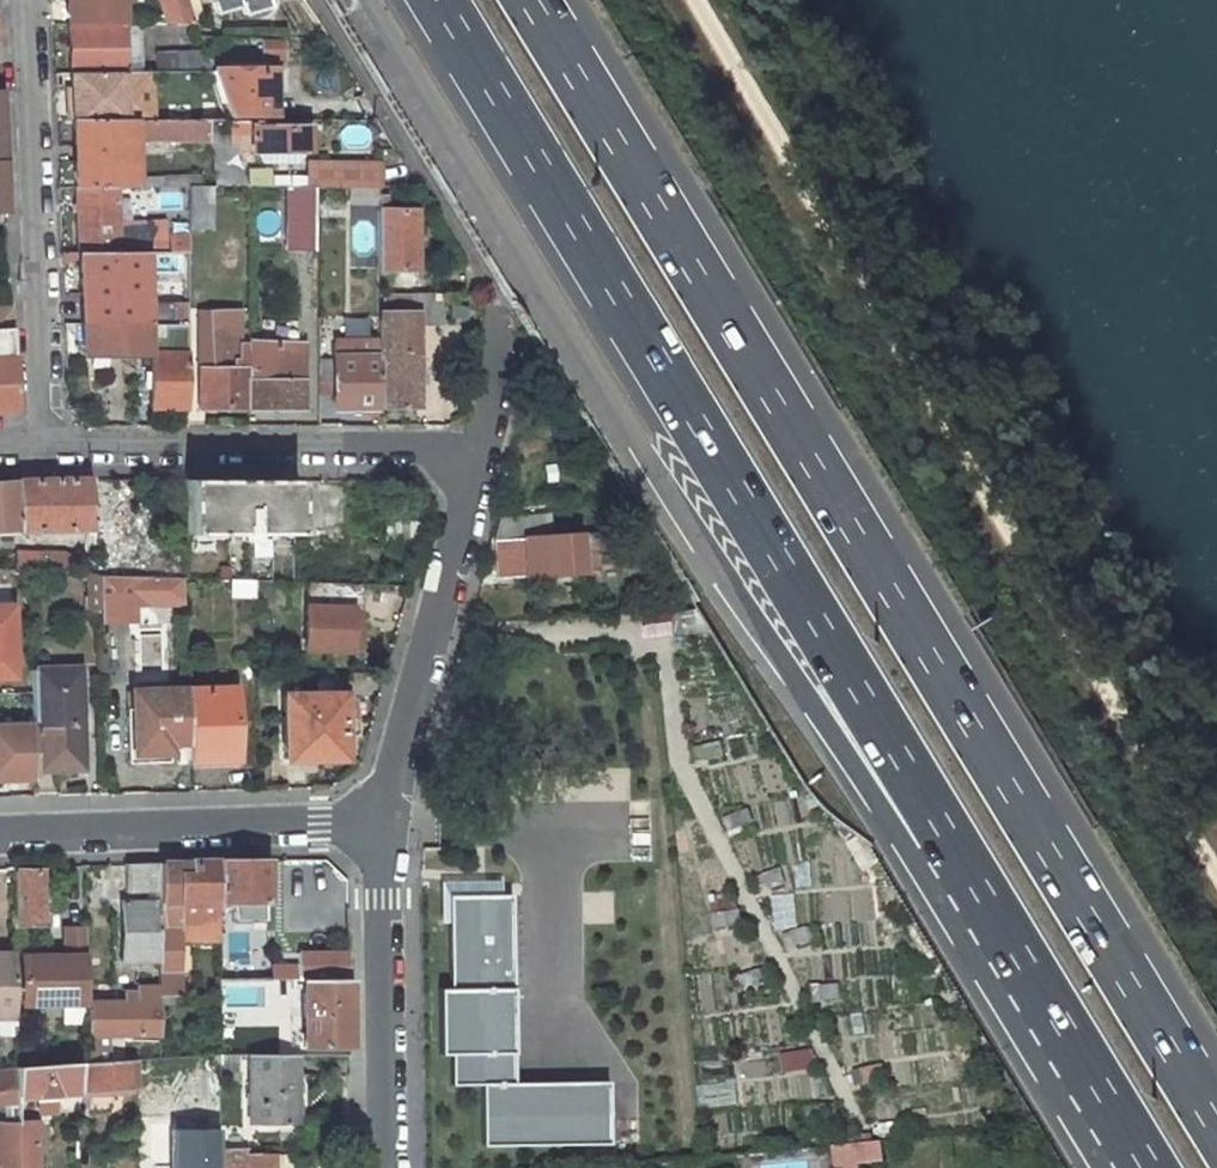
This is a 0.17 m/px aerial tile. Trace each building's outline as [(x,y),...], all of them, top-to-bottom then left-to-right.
[(71,25),(124,25),(124,0),(70,0),(71,25)] [(165,16),(143,17),(143,25),(195,24),(187,0),(159,0),(161,5),(165,16)] [(215,14),(241,7),(244,16),(271,8),(269,0),(207,0),(208,3),(212,1),(215,14)] [(124,25),(71,25),(73,73),(126,72),(124,25)] [(142,25),(124,25),(126,72),(144,71),(142,25)] [(286,40),(261,40),(262,57),(286,58),(286,40)] [(204,52),(156,54),(157,71),(210,71),(204,52)] [(262,69),(214,69),(230,118),(274,117),(274,92),(262,92),(262,69)] [(262,92),(274,92),(274,69),(262,69),(262,92)] [(126,72),(73,73),(74,120),(127,120),(126,72)] [(127,120),(74,120),(76,188),(116,187),(195,187),(195,177),(136,177),(136,165),(134,165),(134,159),(128,159),(128,165),(115,165),(114,140),(126,140),(126,146),(135,146),(134,139),(205,140),(208,139),(214,152),(215,187),(248,187),(235,152),(230,137),(226,121),(127,120)] [(302,121),(226,121),(230,137),(235,152),(255,152),(307,151),(308,151),(308,127),(303,127),(302,121)] [(307,151),(255,152),(261,164),(299,164),(307,151)] [(382,162),(312,161),(311,186),(381,187),(382,162)] [(116,187),(76,188),(79,249),(118,249),(116,187)] [(210,187),(188,188),(188,228),(210,228),(210,187)] [(379,188),(350,188),(350,204),(378,204),(379,204),(379,196),(379,188)] [(315,189),(288,189),(288,249),(315,250),(315,189)] [(388,210),(388,196),(379,196),(379,204),(378,204),(378,271),(394,270),(418,270),(418,210),(388,210)] [(154,253),(188,252),(188,237),(141,236),(141,253),(146,253),(154,253)] [(188,252),(154,253),(154,267),(188,266),(188,252)] [(147,302),(146,253),(141,253),(62,253),(62,264),(80,259),(83,324),(172,325),(171,302),(147,302)] [(418,270),(394,270),(394,283),(418,282),(418,270)] [(176,304),(188,304),(188,292),(176,292),(176,304)] [(417,320),(378,320),(379,342),(379,408),(417,409),(418,326),(440,326),(441,296),(417,294),(417,306),(417,320)] [(417,294),(383,295),(383,307),(417,306),(417,294)] [(0,309),(0,330),(11,329),(10,309),(0,309)] [(200,369),(200,408),(248,408),(248,345),(248,313),(215,313),(215,369),(200,369)] [(201,313),(200,369),(215,369),(215,313),(201,313)] [(65,324),(66,356),(84,356),(83,324),(65,324)] [(172,325),(83,324),(84,356),(152,356),(153,408),(188,408),(188,325),(172,325)] [(0,330),(0,411),(14,410),(11,329),(0,330)] [(319,363),(319,395),(334,395),(334,408),(379,408),(379,342),(334,343),(334,363),(319,363)] [(305,345),(248,345),(248,408),(304,409),(305,345)] [(17,530),(93,527),(91,480),(15,482),(0,483),(0,531),(17,530)] [(293,480),(184,480),(186,533),(241,533),(241,539),(251,539),(251,533),(294,533),(293,481),(293,480)] [(311,481),(293,481),(294,533),(311,533),(311,481)] [(502,509),(501,519),(550,515),(549,505),(502,509)] [(550,515),(501,519),(493,541),(496,578),(618,567),(615,530),(551,536),(550,515)] [(0,553),(0,570),(30,572),(74,574),(75,562),(64,557),(64,556),(42,555),(42,549),(35,549),(35,555),(0,553)] [(100,575),(95,575),(87,574),(88,610),(101,610),(100,575)] [(101,620),(133,619),(133,602),(132,577),(100,575),(101,610),(101,620)] [(132,577),(133,602),(147,602),(147,577),(132,577)] [(255,580),(231,580),(231,596),(256,596),(255,580)] [(304,582),(303,647),(347,648),(348,610),(359,610),(359,583),(304,582)] [(18,677),(14,597),(0,597),(0,678),(18,677)] [(358,648),(359,610),(348,610),(347,648),(358,648)] [(643,635),(672,633),(671,613),(642,615),(643,635)] [(709,676),(707,662),(692,664),(694,677),(709,676)] [(33,727),(35,727),(35,767),(61,767),(62,767),(62,749),(82,749),(80,671),(32,672),(33,727)] [(189,761),(237,760),(235,688),(187,690),(188,743),(189,761)] [(284,688),(285,760),(343,759),(353,754),(353,736),(358,733),(358,713),(349,713),(349,700),(342,694),(291,695),(291,688),(284,688)] [(169,744),(188,743),(187,690),(132,691),(133,709),(126,709),(128,763),(170,762),(169,744)] [(33,715),(24,715),(24,726),(33,725),(33,715)] [(36,778),(35,767),(35,727),(33,727),(0,728),(0,771),(7,771),(8,779),(36,778)] [(721,756),(719,742),(704,746),(707,759),(721,756)] [(62,767),(61,767),(61,771),(82,770),(82,749),(62,749),(62,767)] [(751,822),(746,809),(732,815),(737,827),(751,822)] [(216,902),(266,901),(265,860),(216,861),(216,902)] [(216,861),(189,861),(190,863),(157,863),(158,892),(158,902),(159,962),(159,987),(159,995),(180,995),(179,941),(179,919),(217,918),(216,902),(216,861)] [(157,862),(124,863),(126,892),(147,892),(158,892),(157,863),(157,862)] [(124,865),(107,866),(109,898),(126,898),(124,865)] [(783,882),(778,869),(764,874),(769,887),(783,882)] [(41,870),(13,870),(14,928),(21,928),(21,922),(42,922),(41,870)] [(441,922),(448,922),(448,897),(501,896),(501,882),(440,882),(441,922)] [(158,892),(147,892),(147,902),(158,902),(158,892)] [(607,1143),(606,1083),(513,1084),(511,896),(501,896),(448,897),(448,922),(449,990),(440,991),(440,1054),(451,1054),(451,1084),(483,1083),(484,1144),(607,1143)] [(147,902),(122,902),(123,962),(159,962),(158,902),(147,902)] [(742,923),(740,909),(725,913),(728,926),(742,923)] [(217,918),(179,919),(179,941),(218,940),(217,918)] [(64,955),(20,956),(21,1004),(86,1003),(86,1002),(85,927),(64,928),(64,955)] [(811,941),(807,928),(793,932),(797,945),(811,941)] [(263,979),(348,978),(348,951),(298,952),(298,965),(259,965),(260,979),(263,979)] [(0,952),(0,1033),(15,1033),(14,952),(0,952)] [(771,981),(768,968),(753,972),(757,985),(771,981)] [(348,978),(263,979),(263,991),(298,991),(298,992),(303,993),(303,1046),(349,1046),(348,978)] [(260,979),(219,980),(219,992),(263,991),(263,979),(260,979)] [(840,998),(838,985),(823,987),(825,1000),(840,998)] [(86,1003),(87,1062),(98,1062),(97,1033),(160,1033),(159,995),(159,987),(136,988),(137,994),(137,1002),(124,1002),(86,1002),(86,1003)] [(124,1002),(137,1002),(137,994),(124,994),(124,1002)] [(813,1066),(810,1053),(796,1056),(799,1069),(813,1066)] [(296,1054),(249,1055),(250,1122),(297,1121),(296,1054)] [(221,1055),(191,1056),(192,1078),(221,1076),(221,1071),(221,1055)] [(239,1055),(221,1055),(221,1071),(240,1071),(239,1055)] [(87,1062),(78,1063),(78,1107),(85,1107),(86,1091),(136,1088),(136,1060),(98,1062),(87,1062)] [(16,1077),(17,1095),(18,1095),(56,1092),(58,1110),(78,1107),(78,1063),(16,1068),(16,1077)] [(881,1080),(878,1067),(863,1070),(866,1083),(881,1080)] [(0,1069),(0,1079),(16,1077),(16,1068),(15,1068),(0,1069)] [(0,1079),(0,1104),(4,1104),(4,1122),(0,1123),(0,1167),(17,1167),(16,1144),(16,1121),(19,1121),(18,1095),(17,1095),(16,1077),(0,1079)] [(835,1118),(834,1105),(819,1106),(820,1119),(835,1118)] [(19,1121),(16,1121),(16,1144),(37,1144),(37,1121),(19,1121)] [(906,1136),(904,1123),(890,1124),(891,1137),(906,1136)] [(164,1167),(220,1167),(220,1148),(220,1132),(164,1132),(164,1167)] [(834,1147),(836,1165),(884,1160),(883,1142),(834,1147)] [(37,1144),(16,1144),(17,1167),(37,1167),(37,1144)] [(273,1153),(245,1154),(245,1148),(220,1148),(220,1167),(273,1167),(273,1153)]
